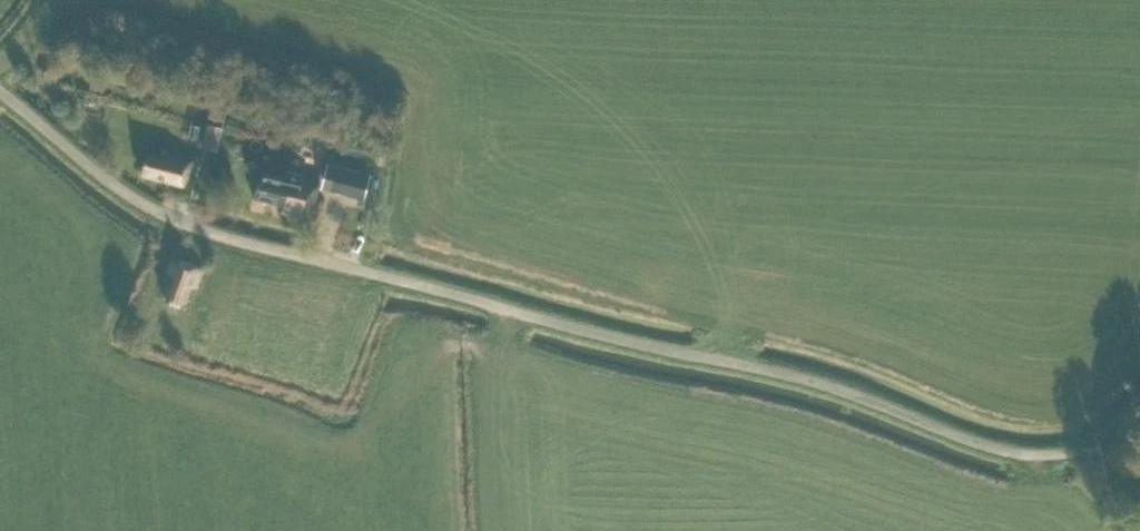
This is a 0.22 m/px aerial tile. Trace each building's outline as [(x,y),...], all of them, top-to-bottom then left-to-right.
[(56,83),(58,74),(45,70),(42,79),(56,83)] [(217,151),(223,127),(207,124),(202,147),(217,151)] [(142,173),(186,185),(194,156),(166,148),(165,153),(149,148),(142,173)] [(321,188),(364,199),(371,172),(328,161),(321,188)] [(283,210),(311,218),(322,179),(288,170),(286,177),(261,170),(255,196),(284,204),(283,210)] [(165,293),(187,300),(192,285),(198,287),(204,267),(171,257),(165,275),(170,277),(165,293)]
